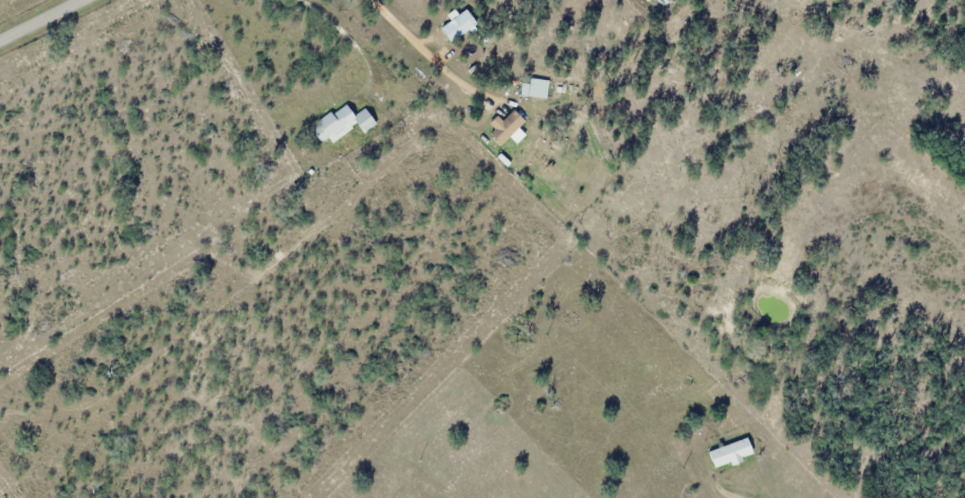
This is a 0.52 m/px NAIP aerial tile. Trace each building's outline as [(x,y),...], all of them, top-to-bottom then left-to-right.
[(441,44),(471,28),(468,21),(437,37),(441,44)] [(366,108),(353,115),(346,104),(311,126),(323,145),(357,123),(363,132),(376,124),(366,108)] [(489,134),(501,146),(525,121),(513,109),(489,134)] [(715,468),(752,453),(746,437),(709,452),(715,468)] [(499,486),(491,494),(496,497),(512,497),(499,486)]
